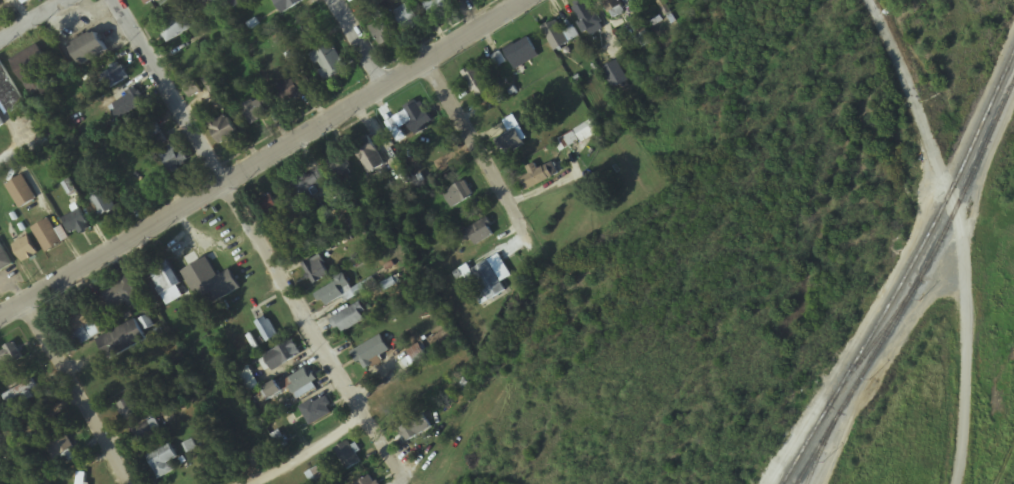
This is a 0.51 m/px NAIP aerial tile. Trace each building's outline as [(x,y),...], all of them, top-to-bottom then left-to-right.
[(305,0),(275,0),(281,14),(306,3),(305,0)] [(432,18),(449,7),(445,0),(422,0),(432,18)] [(588,0),(585,0),(572,7),(588,38),(603,30),(588,0)] [(623,6),(619,0),(601,0),(610,14),(623,6)] [(422,23),(412,7),(396,17),(406,33),(422,23)] [(159,28),(168,44),(198,27),(189,11),(159,28)] [(382,48),(396,39),(384,20),(370,28),(382,48)] [(573,27),(564,33),(556,21),(542,31),(556,53),(579,37),(573,27)] [(109,52),(97,32),(71,47),(83,67),(109,52)] [(513,66),(537,53),(529,38),(505,51),(513,66)] [(312,56),(327,82),(348,69),(332,44),(312,56)] [(43,91),(37,82),(53,71),(37,45),(11,62),(33,98),(43,91)] [(4,116),(24,106),(1,59),(0,59),(0,108),(4,116)] [(602,71),(614,90),(629,81),(617,61),(602,71)] [(108,91),(129,80),(121,65),(100,76),(108,91)] [(496,104),(478,69),(463,76),(482,112),(496,104)] [(307,93),(297,76),(274,89),(284,106),(307,93)] [(146,105),(138,90),(112,105),(121,119),(146,105)] [(256,128),(273,112),(258,97),(241,113),(256,128)] [(399,115),(413,137),(435,124),(421,102),(399,115)] [(208,124),(220,147),(239,137),(227,114),(208,124)] [(599,145),(606,141),(595,121),(555,142),(561,153),(594,136),(599,145)] [(157,148),(166,143),(155,122),(146,127),(157,148)] [(503,134),(503,151),(521,151),(521,134),(503,134)] [(356,142),(363,174),(381,170),(374,138),(356,142)] [(158,156),(173,175),(189,164),(183,155),(180,157),(172,146),(158,156)] [(327,179),(317,167),(294,185),(304,198),(327,179)] [(6,186),(21,210),(37,201),(23,176),(6,186)] [(443,194),(452,210),(473,197),(464,181),(443,194)] [(100,219),(117,211),(106,191),(90,200),(100,219)] [(284,215),(271,196),(258,204),(270,223),(284,215)] [(62,218),(75,238),(91,228),(79,208),(62,218)] [(32,230),(47,253),(64,243),(49,220),(32,230)] [(465,231),(474,247),(495,236),(486,220),(465,231)] [(13,246),(24,264),(39,255),(28,237),(13,246)] [(13,267),(0,243),(0,273),(13,267)] [(330,276),(319,256),(301,266),(312,286),(330,276)] [(504,295),(499,284),(511,278),(500,256),(471,271),(468,266),(461,270),(480,308),(504,295)] [(148,270),(164,296),(182,285),(167,259),(148,270)] [(184,272),(204,310),(241,291),(231,271),(218,278),(208,259),(184,272)] [(345,303),(356,296),(343,274),(332,280),(334,284),(316,294),(325,309),(342,298),(345,303)] [(129,309),(141,304),(128,278),(102,292),(112,312),(127,305),(129,309)] [(369,320),(361,304),(332,319),(340,335),(369,320)] [(78,348),(92,340),(86,329),(97,322),(88,306),(62,321),(78,348)] [(279,338),(267,317),(256,324),(267,344),(279,338)] [(147,343),(138,322),(98,339),(107,360),(147,343)] [(390,352),(381,337),(352,353),(361,369),(390,352)] [(303,355),(293,340),(265,357),(274,372),(303,355)] [(22,359),(14,345),(0,352),(0,371),(22,359)] [(318,387),(306,369),(288,381),(300,399),(318,387)] [(25,403),(40,395),(33,381),(4,396),(8,404),(22,397),(25,403)] [(381,398),(388,416),(416,405),(409,387),(381,398)] [(301,409),(311,427),(335,415),(325,396),(301,409)] [(127,420),(138,411),(129,399),(117,409),(127,420)] [(400,431),(407,443),(431,429),(423,416),(400,431)] [(140,446),(160,434),(152,421),(132,433),(140,446)] [(345,473),(361,465),(350,443),(334,450),(345,473)] [(159,480),(173,474),(168,464),(177,459),(170,446),(148,457),(159,480)] [(76,474),(75,483),(87,483),(87,475),(76,474)]
